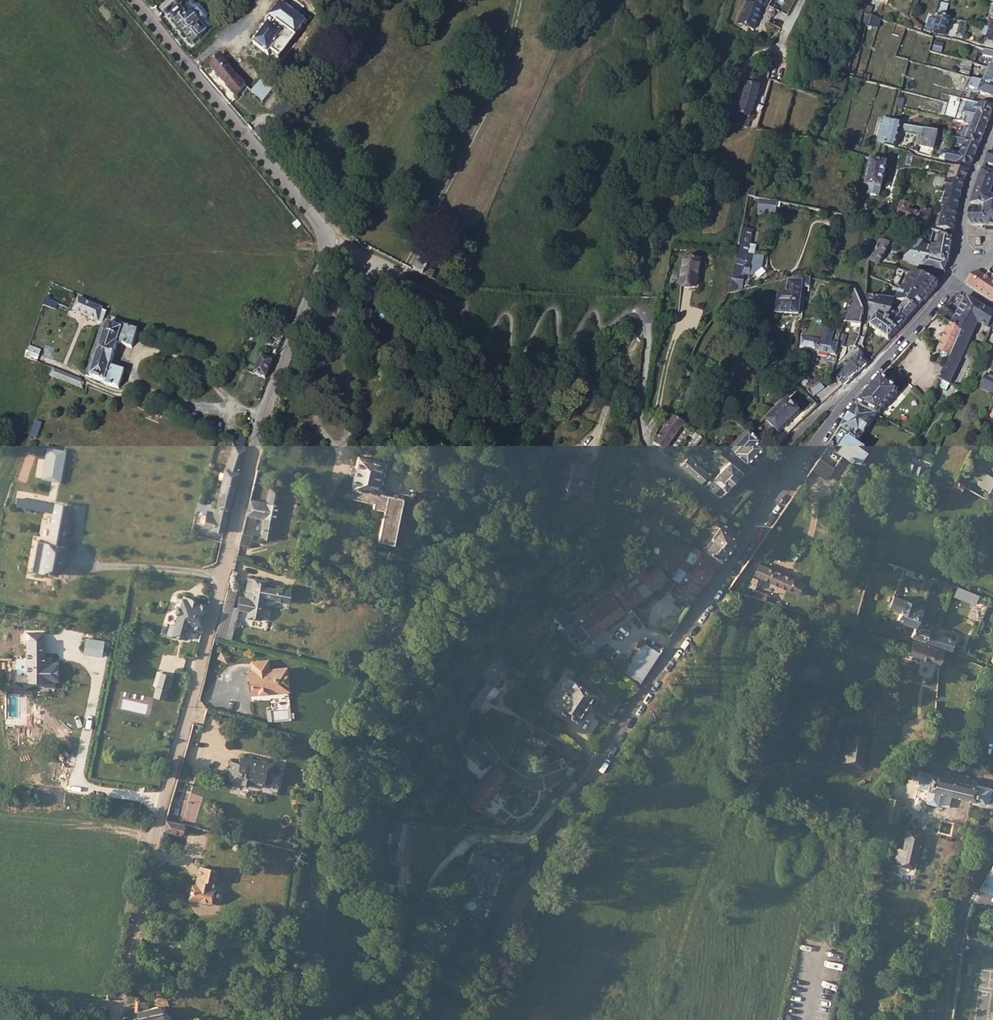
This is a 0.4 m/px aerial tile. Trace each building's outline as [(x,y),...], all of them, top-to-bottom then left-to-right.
[(193,0),(185,6),(191,14),(193,13),(202,26),(203,26),(209,33),(212,31),(206,23),(209,21),(193,0)] [(738,23),(749,28),(746,33),(751,36),(755,27),(764,10),(761,9),(766,0),(756,0),(754,5),(748,3),(738,23)] [(191,14),(185,6),(184,5),(181,5),(179,8),(175,7),(172,10),(171,14),(169,15),(169,18),(172,19),(174,18),(196,46),(205,38),(204,38),(209,34),(209,33),(203,26),(202,26),(193,13),(191,14)] [(941,16),(935,33),(947,36),(951,19),(941,16)] [(882,21),(870,17),(867,27),(879,30),(882,21)] [(963,39),(967,25),(962,23),(958,38),(963,39)] [(269,25),(254,45),(279,63),(293,43),(269,25)] [(304,49),(317,31),(309,25),(296,44),(304,49)] [(944,45),(937,43),(934,52),(942,54),(944,45)] [(290,52),(298,57),(304,49),(296,44),(290,52)] [(249,91),(223,59),(212,68),(238,100),(249,91)] [(976,65),(959,59),(957,66),(971,71),(972,68),(975,69),(976,65)] [(956,69),(954,75),(968,79),(970,73),(956,69)] [(750,75),(736,126),(748,129),(762,79),(750,75)] [(985,87),(975,83),(971,91),(992,101),(992,89),(985,87)] [(836,100),(838,93),(830,90),(826,100),(833,102),(834,100),(836,100)] [(273,116),(280,121),(291,107),(284,102),(273,116)] [(992,114),(992,108),(981,104),(971,102),(969,111),(992,118),(992,114)] [(988,130),(992,118),(969,111),(968,115),(966,123),(971,125),(975,126),(988,130)] [(892,124),(884,148),(894,151),(901,132),(902,127),(892,124)] [(902,127),(901,132),(924,138),(925,133),(902,127)] [(981,145),(986,133),(974,128),(973,130),(972,130),(967,142),(981,145)] [(972,130),(969,129),(969,130),(966,129),(961,140),(967,142),(972,130)] [(925,133),(924,138),(920,149),(935,153),(940,137),(925,133)] [(967,142),(961,140),(955,138),(953,143),(967,147),(963,157),(949,153),(946,161),(972,169),(981,145),(967,142)] [(991,151),(985,163),(992,166),(992,151),(991,151)] [(912,155),(909,153),(905,166),(912,168),(914,157),(912,155)] [(879,165),(864,160),(860,178),(867,180),(865,189),(874,192),(882,193),(882,192),(885,193),(888,178),(885,177),(888,167),(879,165)] [(949,179),(951,180),(966,185),(970,174),(952,168),(949,179)] [(982,169),(979,178),(971,203),(977,204),(984,205),(992,205),(992,204),(992,196),(989,196),(992,185),(992,173),(987,171),(982,169)] [(951,180),(946,204),(939,202),(938,208),(958,215),(966,185),(951,180)] [(755,191),(748,189),(746,196),(754,198),(755,191)] [(882,193),(874,192),(873,199),(880,201),(882,193)] [(776,202),(758,198),(755,213),(774,217),(776,202)] [(910,205),(899,202),(895,217),(904,220),(905,220),(908,210),(910,205)] [(976,209),(970,209),(969,219),(971,225),(983,226),(983,225),(984,205),(977,204),(976,209)] [(984,205),(983,225),(992,225),(992,205),(984,205)] [(958,215),(938,208),(936,215),(943,216),(940,231),(955,235),(958,215)] [(926,228),(932,213),(922,209),(919,215),(912,212),(908,221),(911,222),(914,223),(926,228)] [(297,228),(301,224),(298,220),(293,223),(297,228)] [(752,230),(744,228),(739,251),(754,254),(755,246),(749,245),(752,230)] [(949,261),(952,241),(939,236),(937,248),(932,247),(931,249),(928,247),(935,230),(930,228),(924,243),(923,246),(917,254),(924,258),(948,264),(949,261)] [(906,236),(900,248),(905,250),(913,253),(917,254),(923,246),(924,243),(906,236)] [(890,243),(883,241),(881,240),(870,260),(879,263),(890,244),(890,243)] [(909,263),(913,253),(905,250),(901,260),(909,263)] [(754,254),(739,251),(731,292),(730,293),(741,291),(745,274),(750,275),(750,273),(755,274),(762,268),(764,257),(754,255),(754,254)] [(939,284),(948,264),(924,258),(917,254),(913,253),(909,263),(924,269),(922,275),(939,284)] [(686,294),(696,295),(700,293),(705,262),(685,259),(681,286),(686,294)] [(905,272),(895,268),(889,280),(897,284),(904,273),(905,272)] [(985,272),(978,275),(977,274),(966,284),(992,302),(992,277),(985,272)] [(926,302),(938,286),(912,274),(903,290),(925,301),(926,302)] [(788,279),(780,281),(775,313),(799,317),(799,316),(804,288),(811,289),(813,279),(803,277),(799,277),(796,277),(795,282),(789,281),(788,279)] [(851,323),(861,325),(864,309),(858,290),(854,289),(844,322),(851,323)] [(903,290),(901,289),(898,297),(889,294),(888,299),(894,301),(903,303),(904,303),(917,310),(925,301),(903,290)] [(880,297),(867,293),(868,306),(870,306),(878,309),(880,297)] [(891,312),(894,301),(888,299),(880,297),(878,309),(891,314),(891,312)] [(956,317),(951,325),(961,334),(970,318),(978,305),(968,298),(967,298),(956,317)] [(103,324),(108,314),(96,309),(96,308),(79,300),(73,310),(73,311),(82,316),(81,319),(84,321),(86,318),(102,325),(103,324)] [(907,321),(917,310),(904,303),(903,303),(894,301),(891,312),(895,313),(893,315),(907,321)] [(991,312),(978,305),(970,318),(978,323),(984,326),(991,312)] [(878,309),(870,306),(868,317),(876,319),(878,309)] [(944,307),(938,314),(944,319),(950,312),(944,307)] [(891,314),(878,309),(876,319),(885,322),(886,321),(891,314)] [(950,312),(944,319),(951,325),(956,317),(950,312)] [(991,312),(984,326),(988,328),(992,319),(992,314),(991,312)] [(897,332),(907,321),(893,315),(891,314),(886,321),(888,323),(887,324),(897,332)] [(876,319),(868,317),(873,320),(871,329),(888,341),(897,332),(887,324),(885,322),(876,319)] [(938,379),(949,385),(950,385),(975,329),(978,323),(970,318),(961,334),(949,357),(938,379)] [(984,326),(978,323),(975,329),(981,332),(984,326)] [(121,330),(103,324),(102,325),(85,376),(103,383),(102,384),(118,389),(124,372),(109,368),(117,344),(132,349),(137,332),(122,327),(121,330)] [(961,334),(951,325),(938,351),(949,357),(961,334)] [(281,343),(283,336),(271,331),(269,338),(281,343)] [(838,347),(844,348),(847,337),(841,335),(838,345),(839,346),(838,347)] [(835,356),(838,347),(839,346),(838,345),(802,336),(801,346),(816,351),(815,352),(835,356)] [(984,344),(979,355),(986,358),(991,347),(984,344)] [(42,352),(29,346),(25,357),(37,363),(42,352)] [(844,384),(866,365),(860,354),(858,348),(857,348),(851,355),(854,358),(846,364),(844,365),(845,366),(834,376),(844,384)] [(844,362),(846,364),(854,358),(851,355),(844,362)] [(265,380),(274,359),(270,357),(268,362),(264,360),(261,359),(254,375),(265,380)] [(55,377),(82,389),(84,385),(79,380),(54,369),(51,376),(55,377)] [(991,376),(991,375),(988,374),(981,387),(992,393),(992,377),(991,376)] [(938,379),(935,386),(946,391),(949,385),(938,379)] [(900,394),(881,380),(861,406),(871,413),(868,418),(878,424),(900,394)] [(819,383),(811,389),(808,391),(812,395),(823,388),(819,383)] [(791,433),(798,426),(793,421),(801,414),(789,401),(785,405),(777,412),(775,410),(768,417),(770,419),(767,421),(768,421),(779,433),(780,434),(786,428),(791,433)] [(777,412),(785,405),(783,402),(775,410),(777,412)] [(663,437),(655,437),(653,441),(653,442),(655,444),(665,452),(685,425),(675,417),(663,433),(663,437)] [(866,438),(878,441),(886,430),(878,424),(868,418),(857,432),(866,438)] [(776,436),(779,433),(768,421),(765,424),(768,426),(765,429),(765,433),(767,436),(771,436),(774,433),(776,436)] [(43,429),(38,426),(33,437),(38,439),(43,429)] [(750,434),(748,432),(732,449),(734,451),(750,434)] [(703,438),(697,433),(682,452),(685,455),(693,446),(695,448),(703,438)] [(750,434),(734,451),(735,452),(745,461),(747,463),(763,445),(750,434)] [(853,445),(839,435),(832,445),(831,446),(844,456),(853,445)] [(227,509),(244,448),(233,444),(223,469),(215,506),(227,509)] [(745,461),(735,452),(729,459),(716,474),(705,486),(714,493),(721,486),(725,490),(742,471),(738,468),(745,461)] [(631,456),(634,465),(643,462),(640,453),(631,456)] [(716,474),(729,459),(721,453),(708,468),(716,474)] [(681,465),(699,481),(707,471),(688,456),(681,465)] [(400,496),(378,492),(383,462),(357,457),(355,469),(350,468),(349,476),(352,477),(349,498),(373,503),(372,508),(382,510),(376,540),(392,543),(400,496)] [(919,468),(902,462),(898,471),(915,477),(919,468)] [(927,470),(919,468),(915,477),(924,480),(928,471),(927,470)] [(992,485),(992,478),(986,474),(979,487),(989,492),(992,485)] [(963,485),(955,481),(952,489),(959,493),(962,486),(963,485)] [(268,507),(250,503),(239,549),(249,551),(256,522),(265,524),(261,541),(275,544),(279,526),(276,525),(283,494),(272,491),(268,507)] [(18,497),(16,505),(43,511),(33,569),(35,569),(49,572),(57,573),(68,508),(56,505),(57,499),(50,498),(48,503),(18,497)] [(227,509),(215,506),(212,520),(206,519),(204,528),(222,531),(227,509)] [(730,546),(739,533),(727,520),(725,522),(723,520),(703,549),(720,561),(730,546)] [(779,543),(774,553),(815,571),(819,574),(823,572),(825,567),(825,563),(819,560),(785,545),(781,544),(779,543)] [(707,579),(720,561),(703,549),(695,544),(694,545),(693,547),(672,578),(681,584),(679,586),(678,588),(674,594),(680,598),(690,604),(707,579)] [(633,606),(667,581),(659,568),(650,574),(647,570),(637,576),(639,579),(641,582),(630,589),(628,586),(622,577),(615,582),(633,606)] [(49,572),(35,569),(33,577),(48,580),(49,572)] [(639,579),(628,586),(630,589),(641,582),(639,579)] [(944,582),(938,579),(937,583),(936,584),(944,588),(946,582),(944,582)] [(268,585),(249,581),(245,601),(242,600),(239,612),(249,614),(248,621),(260,623),(265,600),(274,601),(274,604),(287,606),(290,592),(277,590),(276,592),(267,590),(268,585)] [(624,612),(633,606),(628,600),(615,582),(606,588),(624,612)] [(946,582),(944,588),(951,591),(954,585),(946,582)] [(216,637),(231,640),(238,611),(232,609),(237,588),(229,586),(216,637)] [(624,612),(606,588),(601,592),(574,612),(571,614),(556,625),(565,637),(570,643),(579,636),(587,630),(593,637),(596,634),(601,641),(608,636),(612,633),(606,626),(624,612)] [(963,589),(960,597),(971,602),(974,594),(963,589)] [(901,611),(898,619),(915,627),(916,625),(922,609),(912,605),(913,602),(911,602),(894,595),(889,607),(900,610),(901,611)] [(200,632),(201,631),(207,606),(205,606),(193,602),(185,600),(186,597),(182,596),(182,598),(181,598),(178,608),(177,613),(173,625),(169,624),(166,634),(184,640),(188,628),(200,632)] [(912,599),(911,602),(913,602),(912,605),(922,609),(924,603),(912,599)] [(927,631),(934,633),(937,627),(930,624),(928,629),(927,631)] [(915,627),(911,636),(924,641),(927,631),(928,629),(916,625),(915,627)] [(587,630),(579,636),(584,643),(593,637),(587,630)] [(927,631),(924,641),(950,649),(953,639),(934,633),(927,631)] [(596,634),(593,637),(598,643),(601,641),(596,634)] [(909,654),(939,663),(944,651),(941,650),(932,647),(922,644),(914,641),(909,654)] [(18,642),(18,680),(26,680),(27,642),(18,642)] [(27,642),(26,680),(41,681),(41,642),(28,642),(27,642)] [(645,676),(662,651),(656,647),(654,651),(646,647),(637,661),(635,661),(626,675),(640,684),(645,676)] [(218,652),(216,657),(225,660),(227,655),(218,652)] [(253,679),(249,679),(250,693),(287,689),(285,668),(267,669),(267,661),(251,662),(252,671),(253,679)] [(159,673),(156,687),(165,689),(169,676),(159,673)] [(563,696),(556,707),(576,721),(594,693),(568,677),(561,686),(565,689),(562,694),(563,696)] [(155,687),(153,696),(163,699),(165,689),(156,687),(155,687)] [(550,719),(547,726),(562,733),(565,725),(550,719)] [(841,764),(862,767),(868,731),(850,727),(845,756),(842,755),(841,764)] [(244,762),(239,761),(230,759),(229,763),(231,763),(230,766),(228,765),(228,768),(230,769),(229,771),(227,770),(227,773),(236,775),(235,778),(260,784),(261,780),(267,782),(269,769),(263,768),(265,760),(265,758),(259,757),(258,759),(245,756),(244,762)] [(263,768),(269,769),(271,762),(265,760),(263,768)] [(480,760),(475,767),(469,775),(481,783),(469,800),(484,811),(504,784),(507,779),(480,760)] [(983,802),(986,788),(919,772),(916,786),(926,788),(923,801),(925,802),(926,794),(937,797),(939,791),(949,794),(983,802)] [(948,800),(949,794),(939,791),(937,797),(926,794),(925,802),(937,804),(945,799),(948,800)] [(163,830),(163,831),(181,835),(181,833),(186,834),(188,826),(180,824),(165,821),(163,830)] [(897,864),(908,866),(912,867),(920,831),(906,828),(902,848),(897,847),(894,860),(898,861),(897,864)] [(391,836),(387,858),(391,859),(395,837),(391,836)] [(500,858),(486,850),(473,875),(500,888),(507,874),(495,868),(500,858)] [(399,868),(401,861),(391,859),(390,866),(399,868)] [(980,890),(992,892),(992,866),(980,890)] [(200,875),(196,877),(194,886),(190,885),(188,898),(190,899),(190,900),(207,904),(207,902),(210,903),(212,890),(211,890),(215,871),(202,868),(201,875),(200,875)] [(383,885),(381,893),(390,894),(391,884),(383,883),(383,885)] [(991,919),(984,917),(981,925),(989,928),(991,919)] [(144,955),(137,954),(134,966),(141,967),(144,955)] [(141,967),(134,966),(132,976),(139,978),(141,967)] [(378,1008),(388,999),(382,992),(372,1001),(378,1008)] [(137,1019),(172,1019),(171,1016),(165,1013),(164,1006),(135,1011),(135,1013),(136,1018),(137,1019)]
